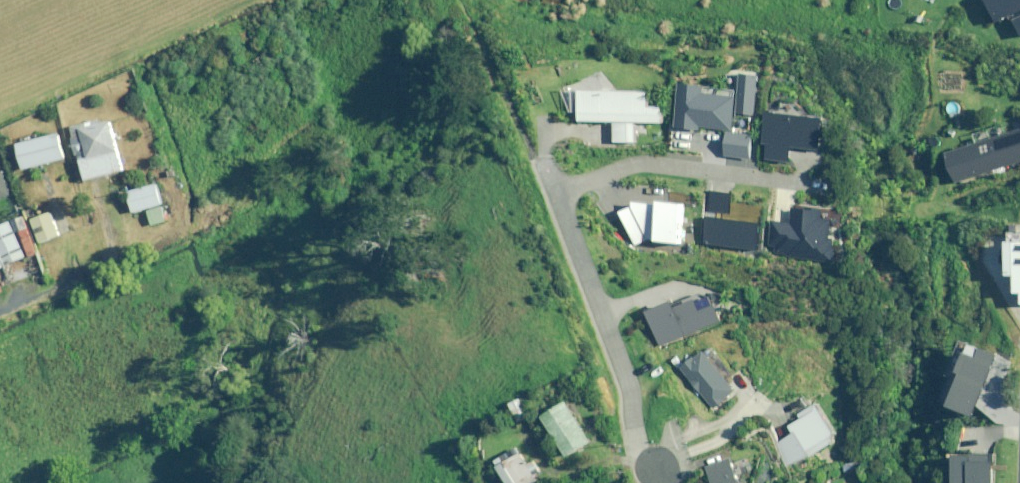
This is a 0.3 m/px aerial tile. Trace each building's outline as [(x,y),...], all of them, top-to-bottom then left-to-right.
[(997,22),(1011,16),(1019,33),(1019,0),(986,0),(997,22)] [(738,112),(754,114),(760,65),(744,63),(741,88),(738,112)] [(703,123),(736,127),(738,112),(741,88),(706,83),(706,78),(681,75),(675,123),(702,126),(703,123)] [(648,104),(649,92),(578,89),(578,107),(581,107),(580,120),(615,122),(614,141),(635,142),(636,122),(662,123),(662,105),(648,104)] [(824,119),(767,112),(764,140),(770,141),(768,159),(791,162),(793,146),(820,149),(824,119)] [(98,124),(97,120),(72,126),(86,180),(124,170),(111,121),(98,124)] [(945,153),(955,183),(1019,162),(1019,129),(945,153)] [(754,133),(728,130),(725,153),(751,156),(754,133)] [(67,158),(61,133),(19,144),(26,169),(67,158)] [(1,160),(0,160),(0,199),(12,195),(1,160)] [(162,203),(156,183),(129,191),(135,212),(162,203)] [(732,194),(708,191),(701,243),(757,250),(760,223),(729,219),(732,194)] [(658,200),(658,204),(634,201),(633,206),(620,210),(632,247),(645,239),(655,240),(677,242),(681,203),(658,200)] [(775,218),(770,250),(833,259),(838,226),(823,224),(826,206),(792,202),(790,220),(775,218)] [(167,220),(163,207),(148,211),(152,224),(167,220)] [(69,233),(60,209),(32,219),(41,243),(69,233)] [(40,253),(26,215),(17,218),(31,256),(40,253)] [(6,268),(28,258),(11,219),(0,223),(0,253),(6,268)] [(1012,241),(1010,275),(1018,275),(1017,292),(1019,292),(1019,241),(1012,241)] [(700,311),(696,300),(675,308),(673,302),(647,312),(660,345),(722,322),(715,305),(700,311)] [(950,368),(948,373),(950,374),(939,402),(974,416),(999,356),(964,341),(960,350),(958,348),(950,368)] [(728,366),(712,344),(682,367),(714,409),(736,392),(721,372),(728,366)] [(533,416),(523,398),(513,404),(522,421),(533,416)] [(594,442),(570,402),(546,416),(570,456),(594,442)] [(840,444),(820,402),(800,412),(803,420),(771,434),(787,469),(840,444)] [(522,453),(511,460),(508,454),(496,462),(511,482),(533,482),(539,479),(522,453)] [(950,453),(949,482),(993,482),(994,454),(950,453)] [(734,460),(710,469),(716,482),(743,482),(734,460)] [(856,468),(854,461),(840,465),(842,472),(856,468)]
